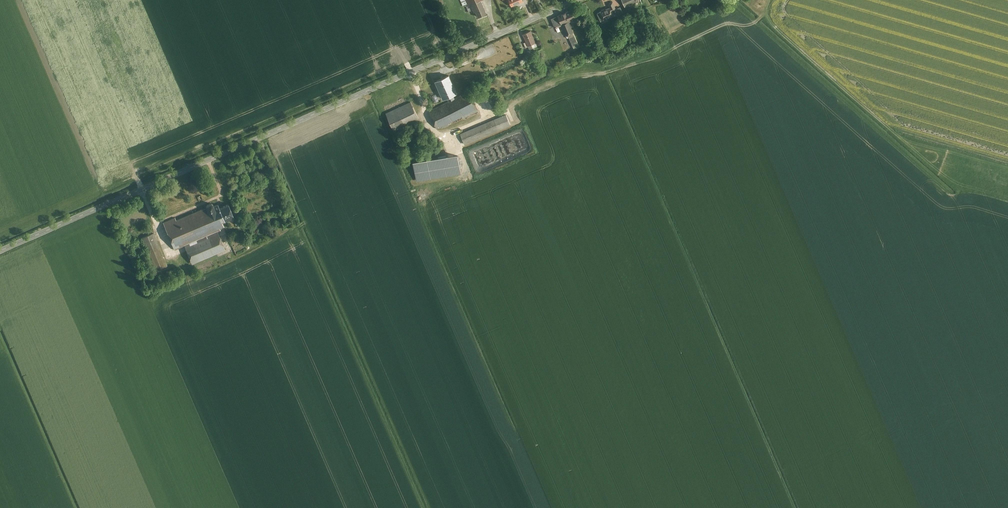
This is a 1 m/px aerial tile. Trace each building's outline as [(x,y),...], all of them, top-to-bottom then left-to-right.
[(468,3),(470,7),(472,6),(474,11),(476,11),(479,16),(487,13),(482,0),(467,0),(468,3)] [(610,6),(600,11),(604,20),(613,16),(612,12),(617,10),(617,9),(613,1),(609,3),(610,6)] [(578,17),(575,10),(567,13),(567,12),(561,14),(562,15),(558,16),(562,24),(569,21),(578,17)] [(558,15),(552,18),(556,27),(562,24),(558,16),(558,15)] [(569,21),(562,24),(566,35),(574,31),(569,21)] [(531,30),(523,33),(528,45),(536,42),(531,30)] [(565,39),(568,45),(572,42),(578,40),(574,31),(566,35),(562,37),(563,40),(565,39)] [(575,49),(581,46),(578,40),(572,42),(575,49)] [(450,74),(435,81),(444,99),(447,97),(454,94),(458,92),(450,74)] [(430,111),(438,128),(479,109),(470,91),(430,111)] [(412,101),(387,113),(395,130),(420,118),(412,101)] [(506,113),(461,133),(466,144),(511,125),(506,113)] [(528,148),(524,134),(496,142),(497,147),(495,148),(496,151),(500,150),(501,153),(505,151),(506,155),(517,152),(517,151),(528,148)] [(458,153),(414,161),(417,181),(461,174),(458,153)] [(216,204),(165,226),(174,248),(226,226),(224,221),(219,208),(216,204)] [(219,208),(224,221),(235,216),(230,204),(219,208)] [(168,267),(154,232),(141,237),(155,272),(168,267)] [(185,248),(192,263),(225,248),(218,233),(185,248)]
